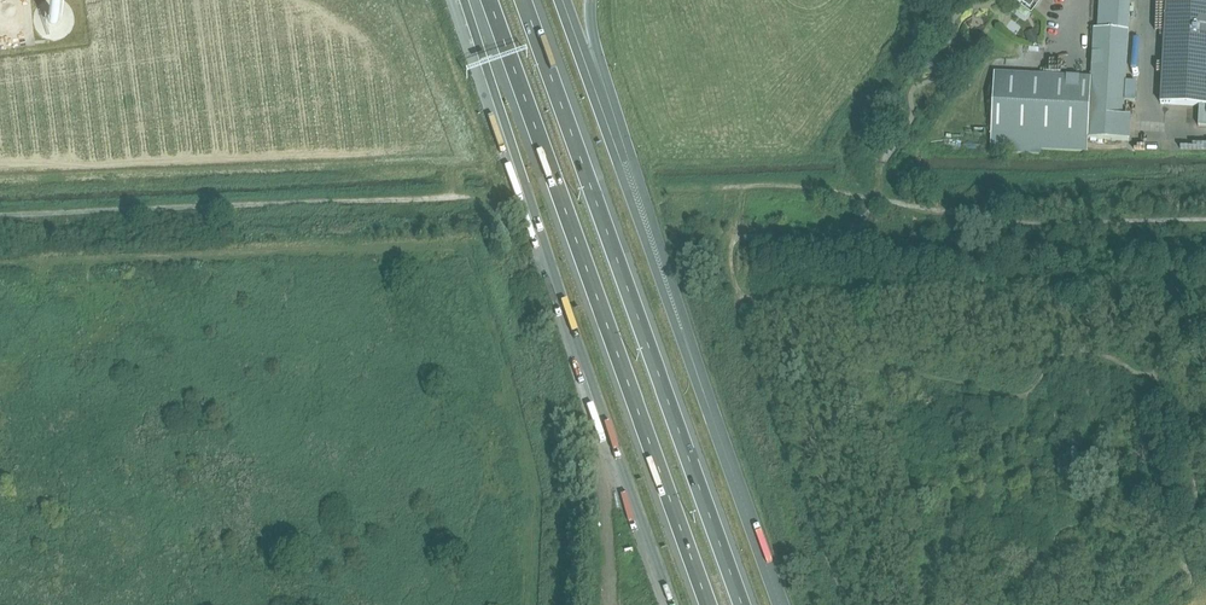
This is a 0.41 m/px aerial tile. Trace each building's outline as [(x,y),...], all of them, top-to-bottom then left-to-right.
[(992,131),(991,153),(1042,155),(1042,151),(1088,153),(1089,138),(1121,140),(1130,0),(1100,0),(1098,29),(1094,29),(1092,77),(994,71),(990,131),(992,131)] [(1031,10),(1038,0),(1017,0),(1031,10)] [(1160,104),(1199,106),(1198,126),(1205,127),(1205,0),(1166,0),(1160,104)] [(1030,45),(1039,41),(1034,30),(1025,34),(1030,45)]
